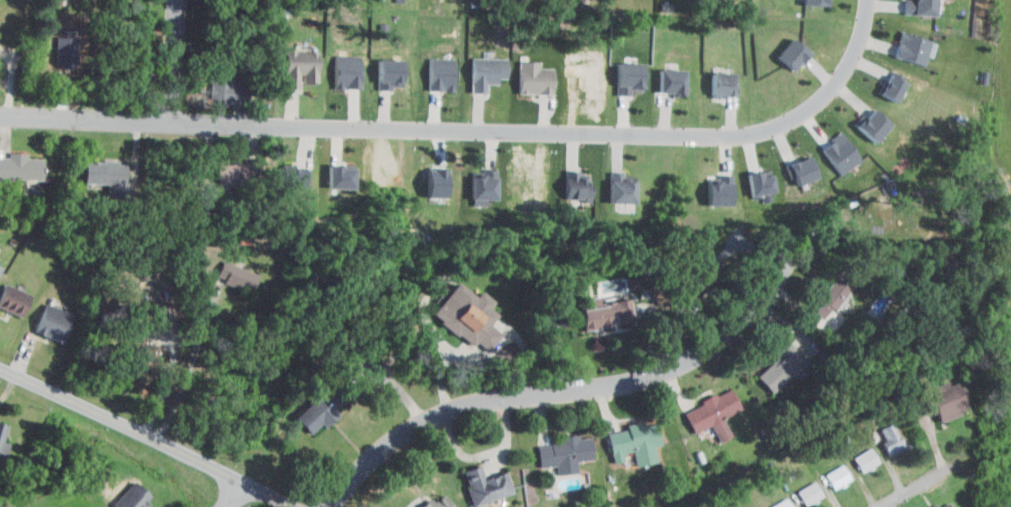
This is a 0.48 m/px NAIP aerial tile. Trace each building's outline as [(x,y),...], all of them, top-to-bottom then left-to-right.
[(903,14),(903,0),(911,0),(939,0),(938,15),(903,14)] [(900,30),(931,40),(922,66),(891,56),(900,30)] [(791,37),(807,51),(789,71),(773,57),(791,37)] [(285,52),(285,88),(301,88),(301,81),(319,81),(318,52),(285,52)] [(213,54),(211,100),(251,103),(253,83),(232,82),(233,70),(255,71),(255,57),(213,54)] [(331,56),(358,57),(356,88),(330,87),(331,56)] [(474,58),(510,59),(510,78),(501,78),(501,85),(490,85),(490,93),(474,93),(474,58)] [(376,60),(403,61),(402,86),(375,85),(376,60)] [(427,60),(453,61),(453,89),(427,89),(427,60)] [(521,60),(520,93),(554,93),(555,67),(541,67),(541,61),(521,60)] [(617,61),(644,63),(642,87),(631,86),(631,96),(616,96),(617,61)] [(659,68),(684,70),(683,93),(658,92),(659,68)] [(891,73),(906,82),(895,100),(880,92),(891,73)] [(732,74),(731,96),(706,96),(706,74),(732,74)] [(873,109),(890,124),(872,144),(855,129),(873,109)] [(838,136),(857,159),(836,176),(817,153),(838,136)] [(44,181),(0,180),(0,157),(9,157),(9,151),(28,152),(28,159),(45,159),(44,181)] [(808,156),(818,176),(792,189),(781,169),(808,156)] [(87,161),(128,163),(127,200),(109,199),(110,182),(87,181),(87,161)] [(218,164),(220,184),(260,181),(258,161),(218,164)] [(277,167),(303,168),(302,187),(277,186),(277,167)] [(325,167),(352,168),(351,189),(324,188),(325,167)] [(470,167),(496,168),(495,199),(469,198),(470,167)] [(423,168),(446,168),(445,197),(422,196),(423,168)] [(565,168),(588,170),(586,201),(563,199),(565,168)] [(770,176),(774,190),(749,197),(743,174),(760,170),(762,178),(770,176)] [(608,174),(633,174),(633,202),(608,202),(608,174)] [(705,183),(732,184),(732,205),(705,205),(705,183)] [(224,262),(260,275),(252,295),(217,282),(224,262)] [(809,309),(826,322),(860,275),(843,263),(809,309)] [(434,308),(475,343),(478,339),(490,350),(503,335),(491,325),(499,315),(492,309),(498,303),(483,290),(477,297),(458,280),(434,308)] [(24,318),(0,309),(0,297),(5,285),(33,295),(24,318)] [(582,309),(587,329),(638,319),(633,299),(582,309)] [(46,305),(35,335),(63,346),(74,316),(46,305)] [(126,337),(162,346),(158,364),(121,355),(126,337)] [(790,339),(809,362),(771,393),(757,376),(783,355),(778,348),(790,339)] [(346,355),(363,359),(357,382),(351,380),(340,390),(350,400),(339,409),(346,417),(329,433),(323,427),(311,438),(294,419),(341,376),(346,355)] [(928,392),(941,423),(972,410),(961,384),(951,388),(949,383),(928,392)] [(696,430),(712,421),(724,444),(735,437),(725,418),(741,409),(731,391),(688,414),(696,430)] [(610,435),(616,462),(625,460),(623,451),(636,449),(639,465),(659,461),(656,443),(663,444),(659,424),(649,425),(648,419),(628,423),(630,431),(610,435)] [(882,443),(892,459),(910,448),(895,423),(884,430),(889,438),(882,443)] [(8,427),(0,448),(0,424),(8,427)] [(540,447),(544,468),(555,466),(557,478),(581,473),(579,464),(594,461),(590,439),(580,441),(580,436),(551,441),(552,445),(540,447)] [(855,458),(864,473),(881,463),(872,448),(855,458)] [(827,474),(836,489),(853,478),(844,464),(827,474)] [(466,472),(476,505),(517,493),(511,472),(484,479),(481,467),(466,472)] [(118,506),(147,506),(155,498),(135,480),(114,503),(118,506)] [(807,506),(810,506),(825,497),(816,483),(799,493),(807,506)] [(445,494),(427,506),(455,506),(445,494)] [(788,498),(773,506),(793,506),(788,498)]
